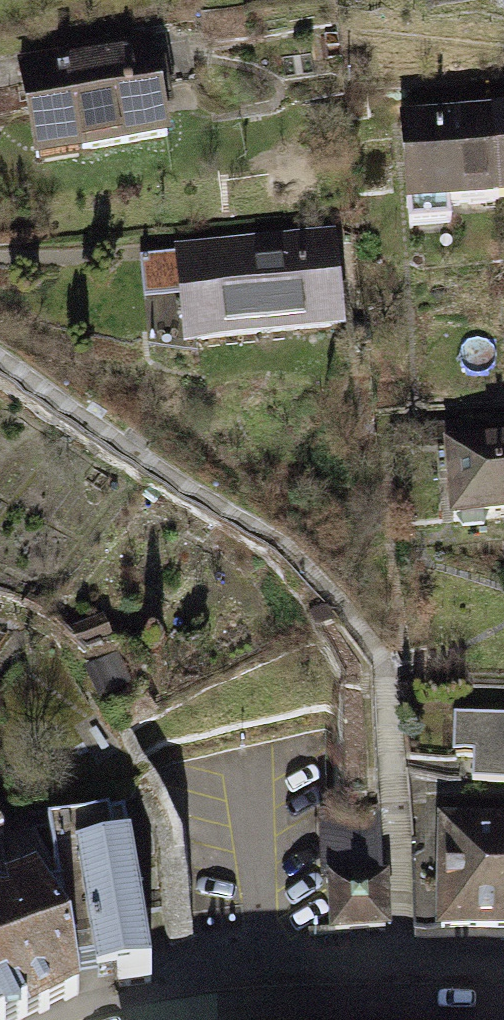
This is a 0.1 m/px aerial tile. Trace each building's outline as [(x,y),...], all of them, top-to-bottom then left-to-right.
[(203,107),(186,40),(21,68),(36,158),(166,135),(162,114),(203,107)] [(491,119),(498,201),(503,200),(503,118),(491,119)] [(491,119),(401,125),(408,207),(498,201),(491,119)] [(187,340),(340,325),(332,241),(179,256),(187,340)] [(448,449),(453,520),(503,516),(503,445),(448,449)] [(475,716),(474,755),(479,755),(478,782),(503,783),(503,717),(475,716)] [(332,933),(384,928),(380,810),(324,823),(325,881),(331,884),(332,933)] [(69,943),(76,983),(93,980),(96,996),(152,988),(129,846),(125,818),(49,829),(59,896),(47,897),(69,943)] [(442,826),(440,932),(503,934),(503,827),(442,826)] [(79,1003),(76,983),(69,943),(47,897),(35,872),(0,889),(0,1019),(45,1019),(79,1003)]
